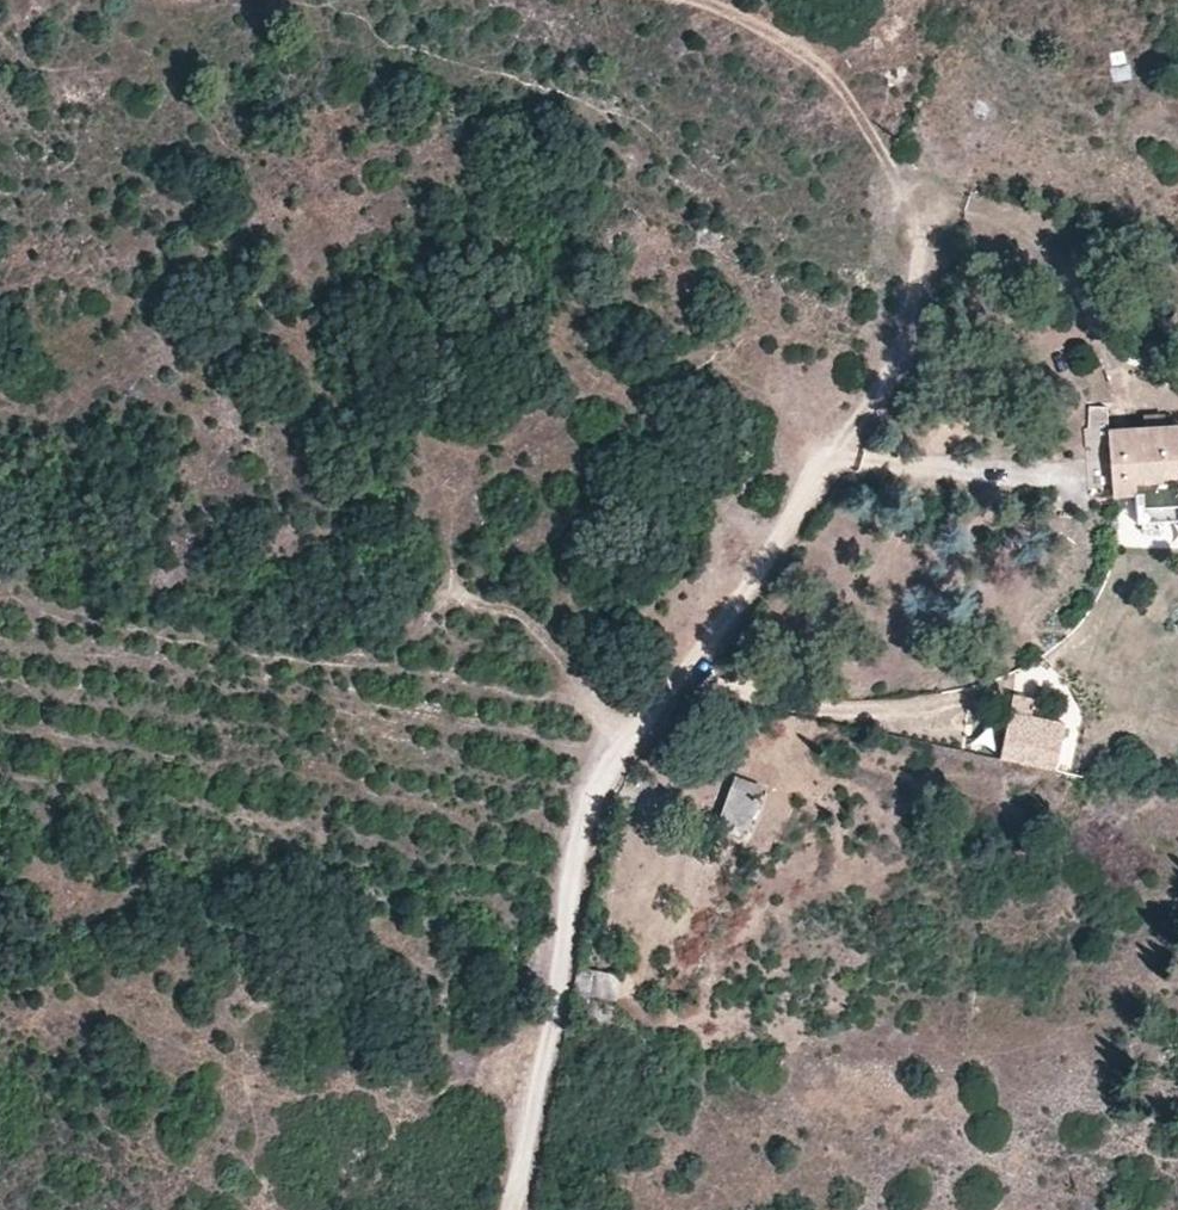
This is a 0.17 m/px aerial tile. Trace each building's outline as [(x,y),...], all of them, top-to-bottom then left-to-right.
[(1109,431),(1114,497),(1177,493),(1177,426),(1109,431)] [(1013,697),(1000,760),(1083,776),(1089,740),(1063,735),(1066,723),(1032,716),(1035,700),(1013,697)] [(736,776),(719,821),(749,832),(765,787),(736,776)] [(578,968),(573,993),(617,1003),(623,977),(578,968)]
